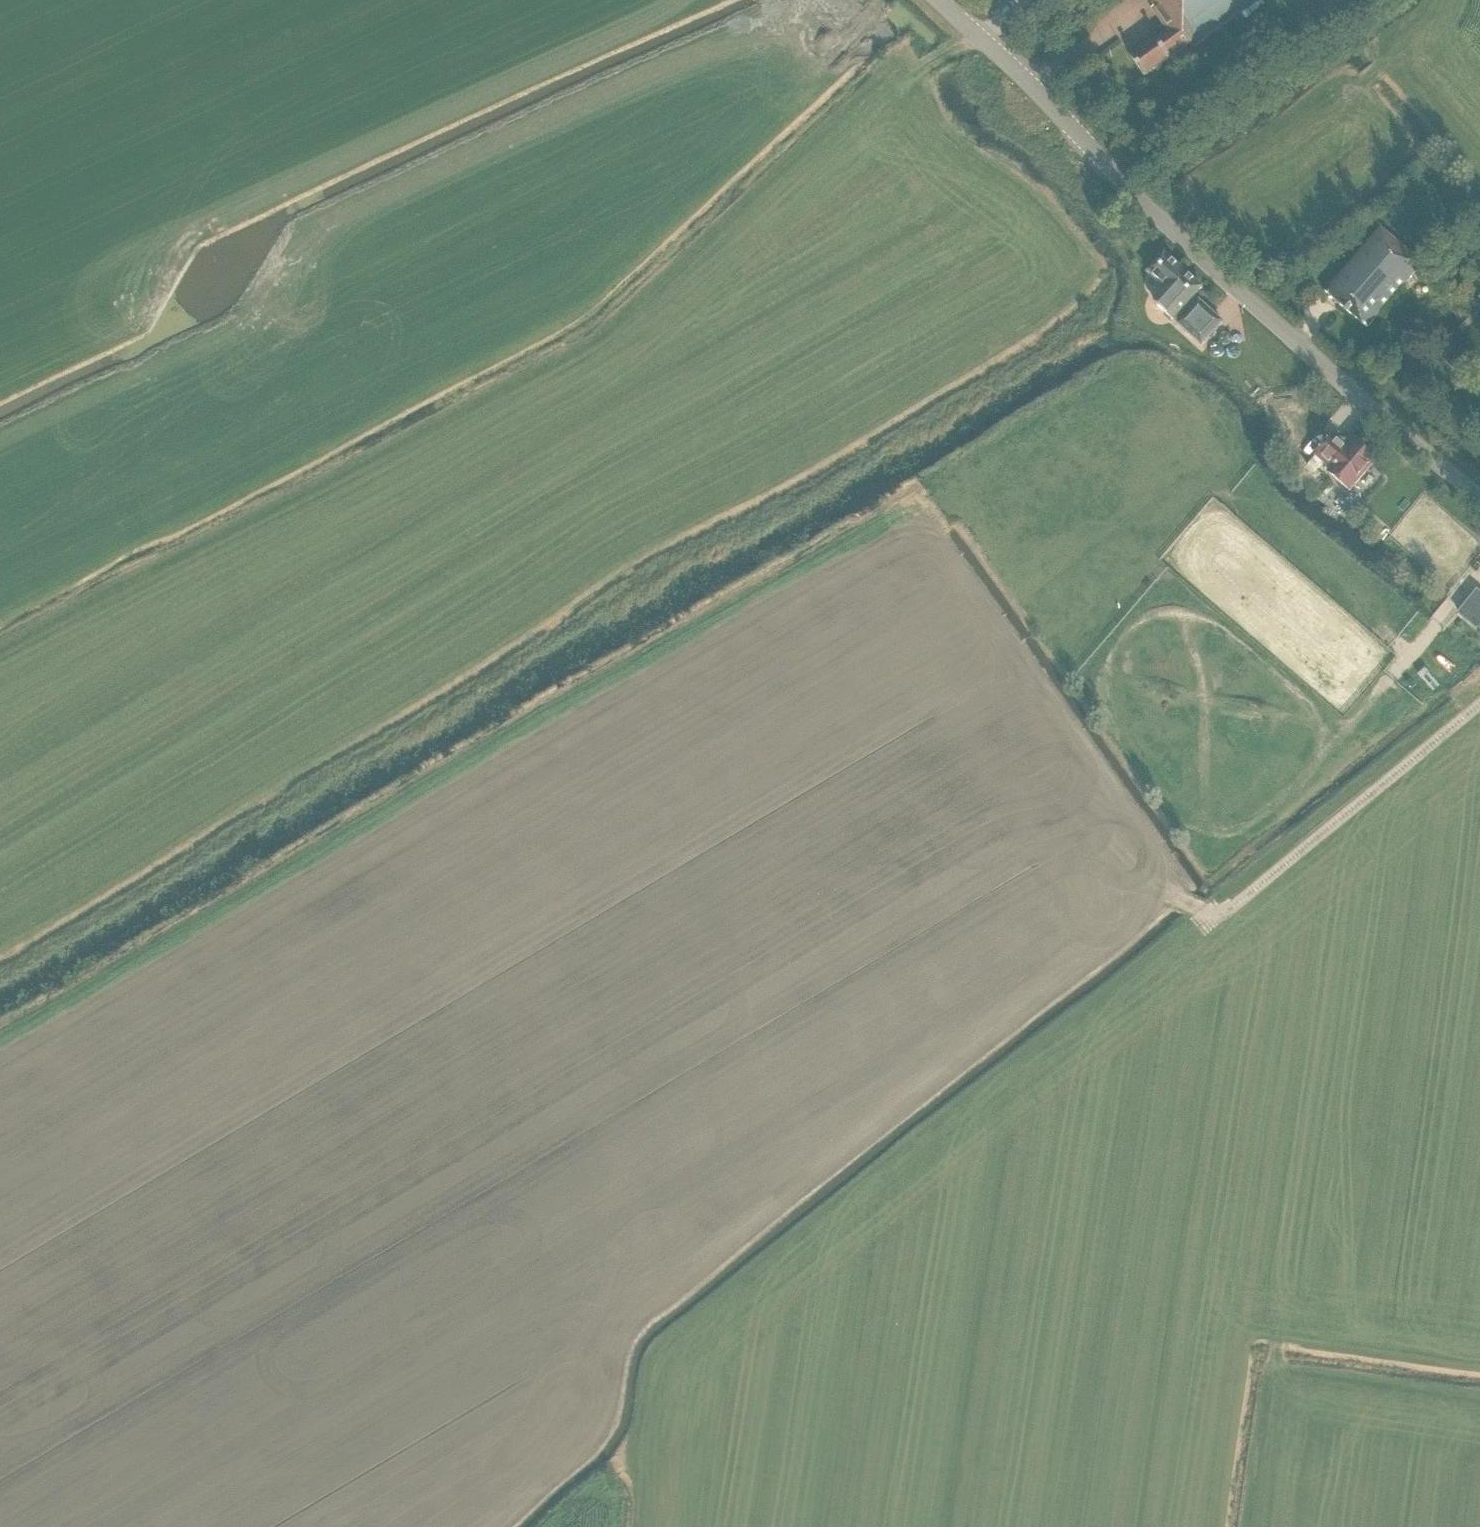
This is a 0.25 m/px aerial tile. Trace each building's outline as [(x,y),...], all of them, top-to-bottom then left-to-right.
[(1193,47),(1247,9),(1252,17),(1266,7),(1261,0),(1151,0),(1155,6),(1152,8),(1168,31),(1131,57),(1144,76),(1190,43),(1193,47)] [(1326,292),(1367,327),(1422,263),(1381,228),(1326,292)] [(1201,344),(1222,320),(1194,296),(1202,287),(1165,253),(1148,272),(1167,288),(1154,303),(1201,344)] [(1357,439),(1349,448),(1334,435),(1316,455),(1331,468),(1328,472),(1349,490),(1378,457),(1357,439)]
